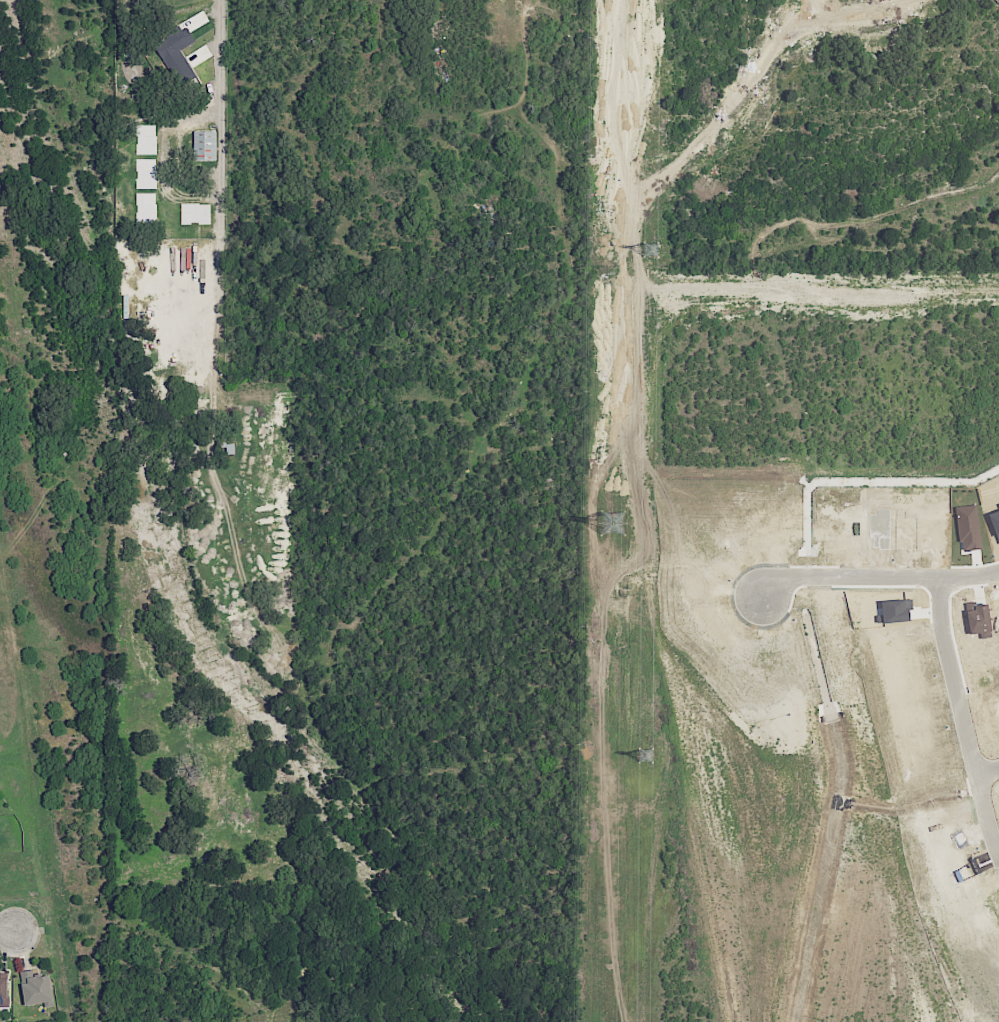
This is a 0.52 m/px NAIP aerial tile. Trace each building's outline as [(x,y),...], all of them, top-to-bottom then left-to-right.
[(182,30),(180,27),(152,43),(163,61),(196,43),(187,27),(182,30)] [(216,131),(193,131),(193,161),(216,161),(216,131)] [(45,1007),(54,1006),(49,974),(35,976),(34,969),(20,971),(25,1005),(44,1003),(45,1007)] [(9,1007),(8,971),(0,971),(0,1007),(9,1007)]
